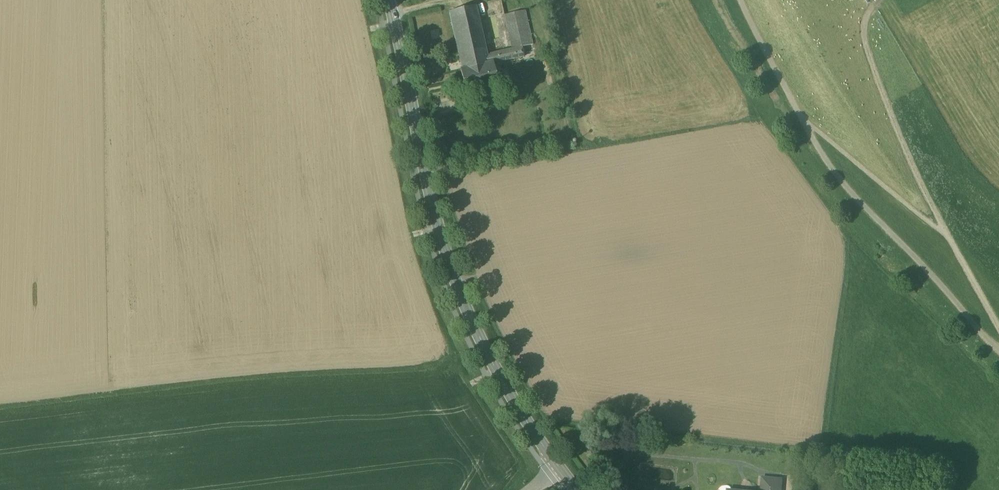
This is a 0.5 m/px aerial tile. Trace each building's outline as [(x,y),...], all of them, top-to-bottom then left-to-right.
[(476,7),(448,13),(461,71),(489,64),(487,56),(476,7)] [(524,12),(504,17),(511,50),(532,46),(524,12)] [(511,50),(487,56),(489,64),(492,64),(492,65),(534,55),(532,46),(511,50)] [(461,71),(460,71),(465,95),(497,87),(492,65),(492,64),(489,64),(461,71)] [(763,479),(762,489),(775,489),(778,489),(780,489),(781,480),(763,479)]
